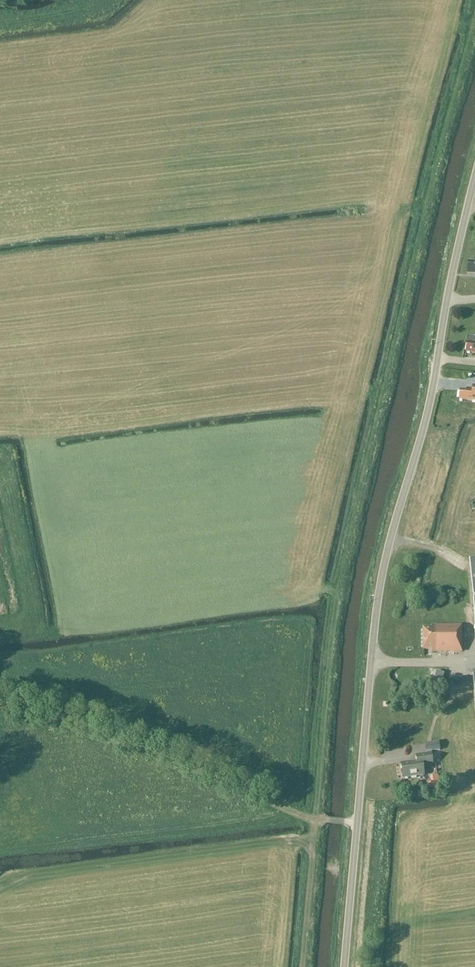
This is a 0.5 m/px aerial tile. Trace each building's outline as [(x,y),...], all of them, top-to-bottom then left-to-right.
[(467,343),(466,352),(474,354),(474,344),(467,343)] [(460,390),(459,399),(474,401),(474,392),(460,390)] [(423,628),(423,650),(432,650),(432,652),(447,652),(447,650),(454,650),(454,652),(462,652),(462,626),(431,626),(431,628),(423,628)] [(440,751),(439,742),(425,744),(426,753),(440,751)] [(416,762),(401,765),(403,779),(424,775),(422,767),(433,766),(432,754),(415,756),(416,762)]
